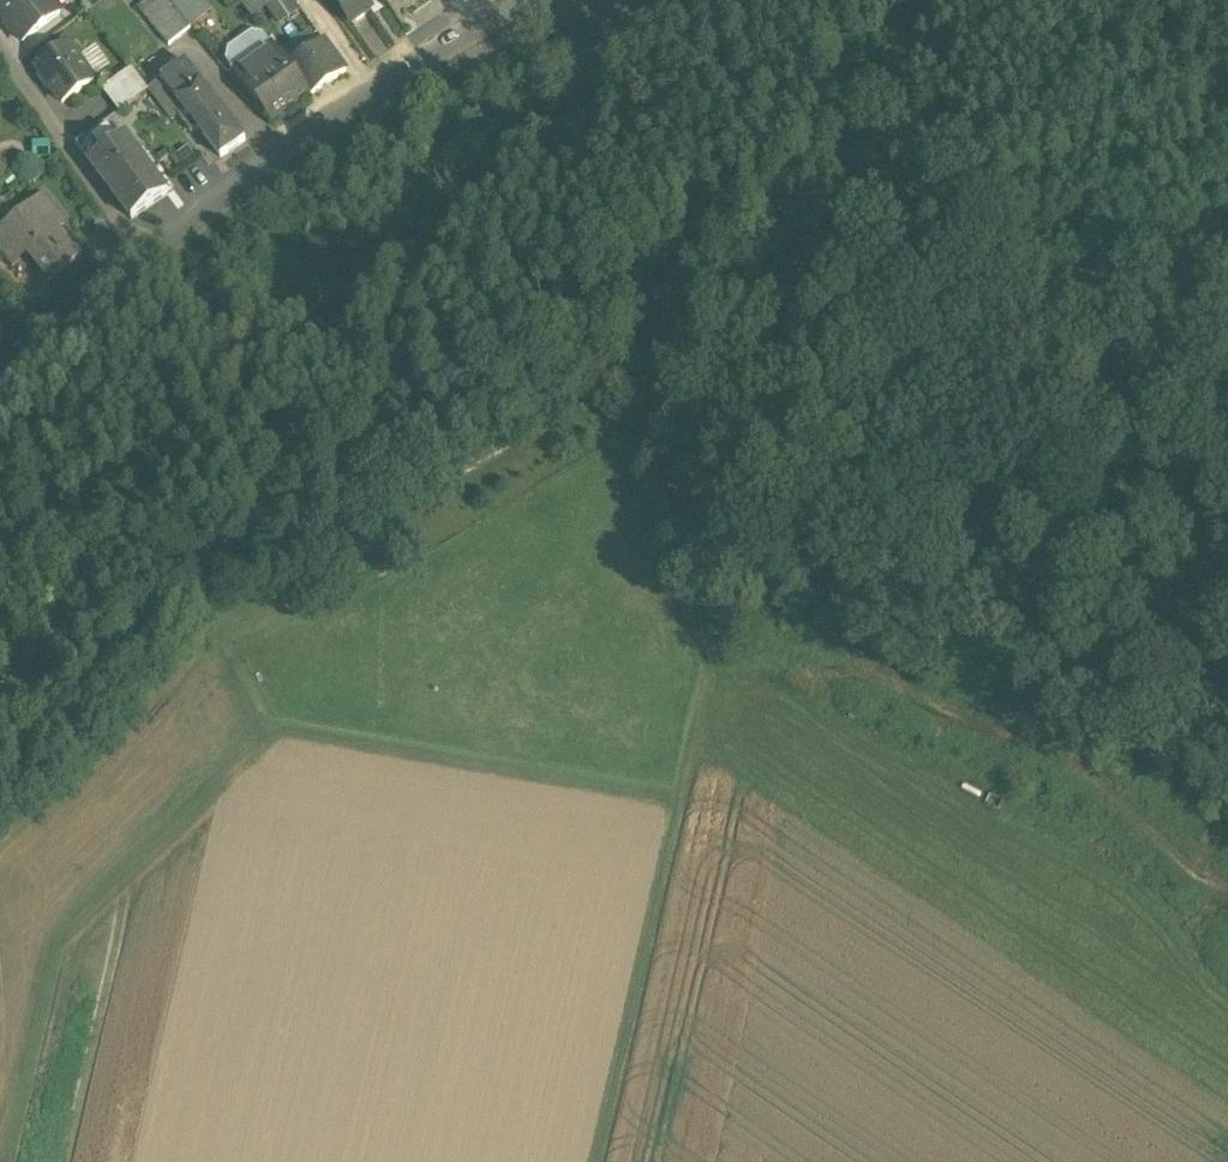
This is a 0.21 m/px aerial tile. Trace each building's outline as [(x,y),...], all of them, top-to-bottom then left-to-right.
[(0,1),(0,15),(23,44),(61,15),(49,0),(2,0),(0,1)] [(167,0),(149,0),(138,9),(169,48),(191,30),(186,23),(167,0)] [(186,23),(206,6),(201,0),(167,0),(186,23)] [(352,25),(372,12),(369,8),(380,0),(334,0),(352,25)] [(323,43),(288,68),(309,98),(345,73),(323,43)] [(269,44),(232,70),(273,123),(309,98),(288,68),(269,44)] [(69,48),(38,69),(63,106),(94,84),(69,48)] [(246,142),(185,64),(161,82),(197,129),(221,160),(246,142)] [(115,112),(144,91),(127,67),(98,88),(115,112)] [(490,69),(480,74),(486,85),(489,86),(495,82),(496,79),(490,69)] [(161,82),(160,81),(148,90),(173,122),(178,118),(190,135),(197,129),(161,82)] [(90,119),(67,135),(76,146),(98,130),(90,119)] [(98,130),(76,146),(89,163),(116,143),(103,126),(98,130)] [(138,156),(124,137),(116,143),(89,163),(132,221),(168,196),(152,175),(159,170),(145,151),(138,156)] [(0,233),(0,254),(13,270),(31,255),(40,265),(35,269),(49,287),(82,259),(58,230),(64,224),(42,198),(7,227),(0,233)]
